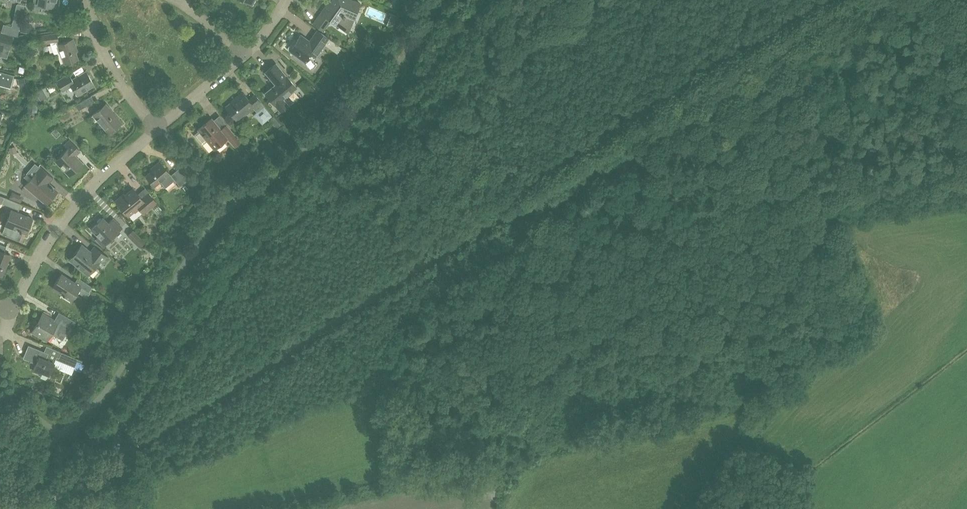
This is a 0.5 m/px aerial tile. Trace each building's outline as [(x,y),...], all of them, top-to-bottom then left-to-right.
[(58,0),(33,0),(31,10),(38,11),(39,7),(47,9),(47,6),(57,7),(58,0)] [(321,13),(314,24),(324,31),(331,20),(335,23),(347,32),(359,2),(354,0),(331,0),(321,13)] [(401,9),(403,2),(396,0),(394,7),(401,9)] [(29,33),(31,23),(22,21),(20,31),(29,33)] [(17,36),(19,28),(3,24),(1,32),(17,36)] [(315,56),(328,37),(317,30),(309,41),(300,35),(289,50),(297,55),(299,52),(306,57),(309,52),(315,56)] [(2,47),(9,48),(12,36),(0,33),(0,34),(0,54),(2,47)] [(42,43),(50,42),(54,54),(60,51),(64,63),(78,58),(75,51),(77,50),(73,39),(58,44),(57,41),(58,41),(57,33),(41,35),(42,43)] [(34,42),(33,40),(28,41),(26,42),(27,47),(29,49),(33,48),(35,47),(34,42)] [(332,41),(329,46),(336,51),(340,46),(332,41)] [(265,93),(275,105),(280,111),(289,105),(283,98),(296,87),(286,75),(280,69),(275,73),(271,67),(265,72),(275,84),(265,93)] [(0,71),(0,85),(10,88),(14,75),(0,71)] [(76,94),(94,84),(86,71),(72,79),(68,73),(56,80),(62,91),(71,85),(76,94)] [(252,113),(255,110),(257,111),(254,113),(262,123),(271,116),(262,105),(254,95),(248,100),(242,93),(235,98),(236,99),(226,107),(236,119),(249,109),(252,113)] [(94,101),(91,95),(75,104),(78,110),(94,101)] [(38,104),(29,102),(27,112),(36,114),(38,104)] [(109,133),(121,123),(105,103),(93,114),(109,133)] [(283,112),(286,119),(296,114),(293,108),(283,112)] [(274,114),(269,119),(276,128),(281,123),(274,114)] [(197,129),(199,131),(194,135),(201,144),(206,140),(214,149),(227,137),(234,146),(240,141),(226,124),(220,129),(211,118),(197,129)] [(69,175),(82,163),(75,155),(80,150),(70,140),(64,145),(67,148),(55,160),(69,175)] [(154,185),(160,180),(165,187),(174,179),(179,185),(189,177),(180,166),(171,174),(159,160),(149,169),(150,170),(145,175),(154,185)] [(26,172),(31,177),(24,185),(46,203),(57,190),(48,183),(53,177),(39,165),(38,165),(35,162),(26,172)] [(143,213),(156,202),(148,193),(141,198),(133,188),(125,195),(124,193),(115,200),(127,214),(133,209),(134,211),(138,207),(143,213)] [(18,209),(21,203),(4,197),(2,203),(18,209)] [(11,209),(5,225),(2,232),(20,239),(23,232),(26,233),(32,218),(11,209)] [(108,223),(102,217),(91,228),(98,236),(96,238),(103,246),(122,227),(113,218),(108,223)] [(145,241),(133,229),(127,235),(139,247),(145,241)] [(0,244),(0,275),(2,275),(10,255),(4,252),(6,246),(7,242),(2,240),(0,244)] [(104,263),(109,258),(96,247),(91,252),(81,244),(69,259),(88,274),(99,260),(104,263)] [(88,291),(92,286),(78,277),(74,282),(61,273),(52,287),(71,300),(80,286),(88,291)] [(72,328),(75,321),(59,311),(54,320),(42,313),(32,331),(46,340),(51,333),(62,340),(70,327),(72,328)] [(58,357),(61,351),(50,347),(47,352),(28,345),(23,358),(36,363),(33,369),(48,375),(56,356),(58,357)]
